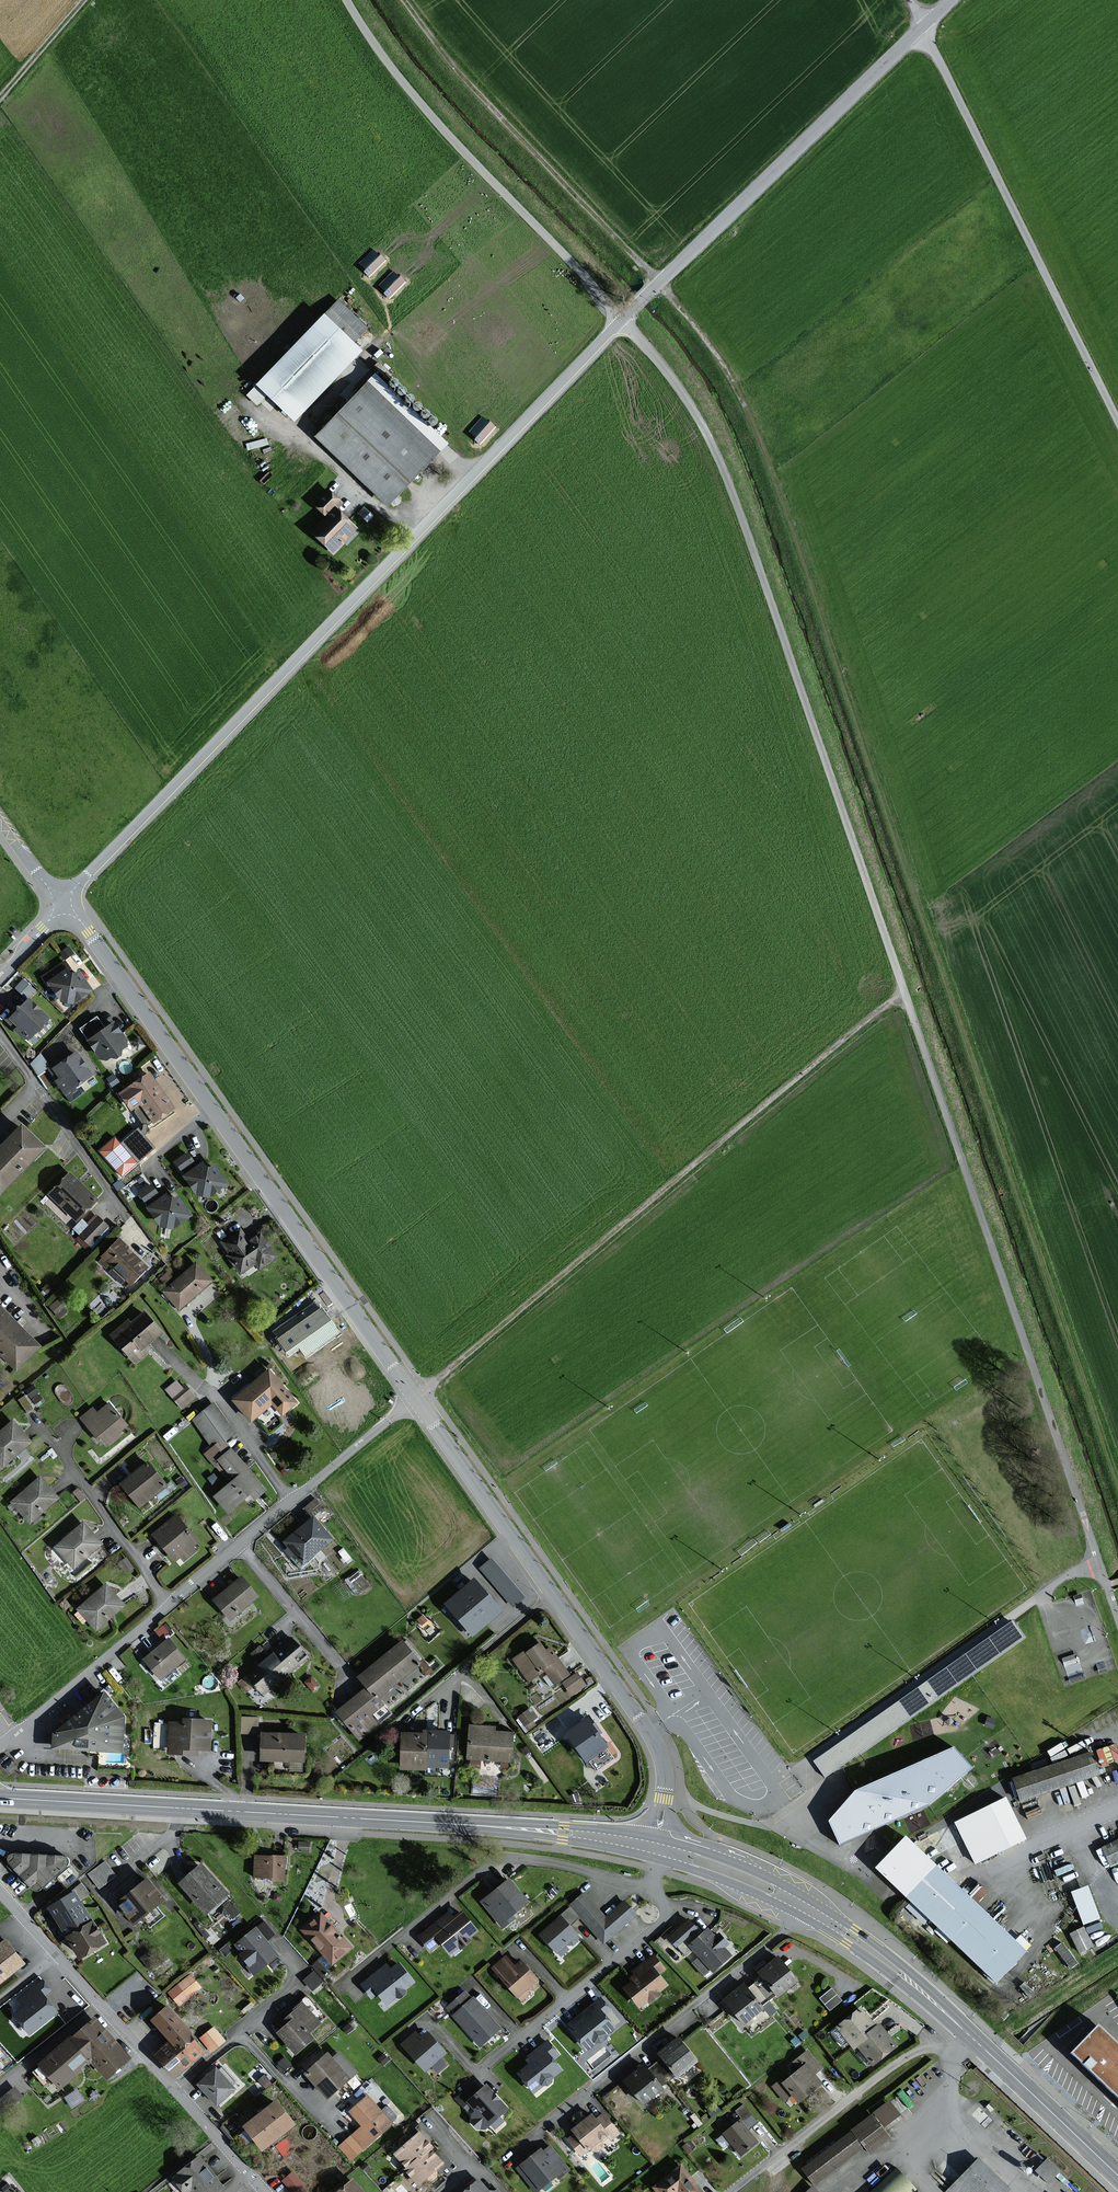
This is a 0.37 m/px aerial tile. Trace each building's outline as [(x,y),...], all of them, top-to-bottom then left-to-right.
[(335,301),(251,385),(251,388),(244,396),(255,406),(264,398),(290,423),(360,351),(351,344),(366,328),(335,301)] [(372,379),(318,438),(388,502),(442,444),(372,379)] [(493,427),(482,418),(470,432),(477,437),(475,439),(479,443),(493,427)] [(310,506),(322,517),(332,507),(334,510),(342,504),(324,490),(310,506)] [(307,532),(332,557),(356,531),(334,510),(332,507),(322,517),(307,532)] [(68,976),(64,970),(44,984),(56,1003),(70,1006),(90,993),(87,989),(84,980),(76,970),(68,976)] [(27,996),(35,987),(24,976),(16,985),(27,996)] [(28,997),(4,1021),(22,1042),(47,1021),(28,997)] [(111,1023),(85,1041),(96,1062),(116,1058),(117,1052),(123,1048),(124,1042),(111,1023)] [(64,1094),(91,1076),(76,1053),(56,1066),(54,1064),(48,1068),(57,1081),(55,1082),(64,1094)] [(153,1123),(172,1109),(148,1074),(119,1095),(131,1111),(140,1105),(153,1123)] [(121,1140),(115,1134),(99,1148),(123,1175),(156,1145),(138,1125),(121,1140)] [(21,1126),(0,1148),(0,1192),(44,1147),(21,1126)] [(187,1154),(174,1163),(179,1170),(192,1161),(187,1154)] [(195,1195),(207,1197),(226,1184),(214,1165),(206,1170),(202,1164),(183,1176),(195,1195)] [(55,1189),(49,1195),(76,1222),(97,1201),(69,1174),(55,1189)] [(156,1195),(150,1186),(139,1194),(145,1203),(156,1195)] [(159,1226),(172,1228),(190,1217),(177,1197),(170,1202),(166,1196),(147,1208),(159,1226)] [(96,1215),(76,1235),(87,1245),(106,1225),(96,1215)] [(240,1230),(221,1242),(229,1254),(226,1256),(239,1275),(254,1264),(258,1270),(277,1257),(260,1232),(256,1235),(257,1237),(248,1242),(240,1230)] [(119,1242),(100,1262),(106,1268),(109,1265),(130,1285),(146,1267),(119,1242)] [(167,1287),(162,1292),(178,1310),(211,1281),(194,1263),(173,1281),(166,1273),(160,1279),(167,1287)] [(339,1332),(318,1303),(303,1314),(277,1333),(280,1337),(278,1339),(289,1354),(301,1346),(307,1355),(339,1332)] [(16,1368),(38,1347),(18,1326),(12,1320),(0,1308),(0,1352),(16,1368)] [(127,1321),(111,1336),(136,1362),(144,1354),(140,1350),(159,1333),(142,1314),(130,1324),(127,1321)] [(281,1415),(295,1403),(267,1371),(232,1401),(250,1421),(271,1403),(281,1415)] [(188,1383),(184,1386),(177,1377),(165,1387),(182,1407),(197,1395),(188,1383)] [(125,1426),(109,1405),(96,1415),(92,1409),(80,1418),(100,1443),(104,1440),(108,1446),(119,1438),(115,1433),(125,1426)] [(194,1421),(216,1447),(223,1441),(234,1432),(212,1406),(194,1421)] [(15,1419),(0,1432),(0,1461),(4,1465),(33,1440),(15,1419)] [(260,1484),(223,1441),(216,1447),(206,1455),(231,1483),(214,1497),(226,1513),(249,1494),(254,1500),(263,1493),(257,1486),(260,1484)] [(164,1486),(145,1464),(120,1485),(138,1507),(164,1486)] [(60,1497),(42,1476),(13,1502),(31,1522),(60,1497)] [(304,1507),(314,1515),(324,1503),(314,1495),(304,1507)] [(196,1543),(176,1517),(153,1535),(173,1560),(179,1556),(183,1560),(194,1552),(190,1547),(196,1543)] [(330,1540),(311,1518),(283,1543),(302,1564),(330,1540)] [(104,1542),(86,1521),(57,1546),(75,1567),(104,1542)] [(523,1597),(491,1559),(481,1568),(512,1606),(523,1597)] [(256,1597),(239,1579),(214,1601),(230,1620),(256,1597)] [(444,1606),(458,1621),(485,1597),(472,1582),(444,1606)] [(126,1603),(108,1584),(81,1609),(99,1628),(126,1603)] [(471,1636),(499,1612),(485,1597),(458,1621),(471,1636)] [(163,1624),(156,1628),(161,1637),(168,1633),(163,1624)] [(1021,1638),(1011,1624),(815,1762),(825,1776),(1021,1638)] [(187,1657),(170,1638),(146,1658),(162,1678),(187,1657)] [(262,1694),(306,1657),(290,1638),(246,1675),(262,1694)] [(554,1684),(568,1674),(550,1648),(545,1652),(536,1640),(526,1647),(528,1649),(512,1659),(528,1682),(541,1673),(540,1671),(543,1668),(554,1684)] [(417,1664),(400,1643),(357,1679),(366,1689),(337,1713),(359,1739),(376,1725),(368,1716),(381,1705),(376,1699),(417,1664)] [(584,1686),(576,1674),(563,1683),(571,1695),(584,1686)] [(107,1689),(56,1733),(55,1748),(128,1752),(130,1717),(107,1689)] [(536,1718),(530,1709),(518,1717),(527,1730),(534,1726),(531,1721),(536,1718)] [(212,1747),(213,1719),(187,1718),(187,1723),(172,1722),(171,1752),(199,1753),(199,1747),(212,1747)] [(603,1748),(584,1721),(567,1732),(586,1760),(603,1748)] [(467,1758),(509,1761),(511,1735),(492,1733),(492,1729),(469,1727),(467,1758)] [(447,1733),(424,1732),(424,1735),(423,1768),(446,1768),(447,1733)] [(303,1761),(304,1736),(262,1734),(261,1759),(303,1761)] [(423,1770),(423,1768),(424,1735),(401,1735),(400,1769),(423,1770)] [(829,1820),(839,1844),(926,1807),(969,1768),(951,1749),(854,1792),(829,1820)] [(1090,1753),(1013,1779),(1020,1801),(1098,1775),(1090,1753)] [(1002,1800),(955,1824),(975,1862),(1022,1839),(1002,1800)] [(903,1840),(878,1866),(875,1869),(993,1981),(1021,1952),(1002,1934),(978,1911),(947,1882),(926,1862),(903,1840)] [(1103,1847),(1111,1865),(1117,1861),(1117,1840),(1103,1847)] [(46,1885),(70,1865),(71,1862),(71,1860),(71,1857),(69,1856),(66,1855),(62,1854),(23,1852),(16,1852),(13,1853),(10,1855),(9,1857),(9,1859),(10,1861),(33,1885),(36,1887),(38,1888),(39,1888),(41,1888),(43,1888),(46,1885)] [(286,1880),(287,1855),(277,1855),(277,1856),(257,1855),(256,1875),(275,1876),(275,1879),(286,1880)] [(115,1876),(106,1862),(90,1873),(100,1887),(115,1876)] [(231,1892),(204,1863),(183,1882),(209,1911),(231,1892)] [(167,1898),(151,1877),(121,1901),(137,1922),(167,1898)] [(510,1915),(526,1903),(508,1881),(482,1902),(503,1928),(513,1919),(510,1915)] [(1086,1888),(1071,1893),(1083,1923),(1097,1918),(1086,1888)] [(108,1941),(77,1891),(53,1906),(84,1956),(108,1941)] [(604,1943),(635,1915),(623,1902),(604,1918),(583,1894),(571,1906),(604,1943)] [(352,1947),(322,1913),(304,1928),(333,1963),(352,1947)] [(449,1954),(475,1932),(460,1913),(452,1919),(447,1913),(419,1938),(430,1951),(439,1943),(449,1954)] [(576,1935),(559,1917),(539,1935),(556,1953),(568,1942),(571,1945),(576,1940),(574,1937),(576,1935)] [(268,1940),(276,1933),(265,1921),(238,1943),(245,1952),(243,1953),(252,1964),(250,1965),(256,1973),(280,1954),(268,1940)] [(722,1948),(726,1945),(718,1935),(713,1939),(707,1930),(701,1935),(696,1929),(695,1929),(687,1921),(667,1937),(675,1947),(677,1945),(685,1956),(692,1950),(710,1972),(729,1957),(722,1948)] [(1083,1928),(1070,1935),(1078,1952),(1091,1946),(1083,1928)] [(0,1944),(0,1983),(27,1962),(8,1938),(0,1944)] [(663,1970),(652,1956),(632,1972),(635,1975),(629,1980),(632,1983),(624,1989),(639,2008),(647,2002),(648,2003),(659,1995),(656,1992),(665,1986),(657,1975),(663,1970)] [(535,1980),(520,1963),(514,1968),(505,1958),(492,1969),(516,1997),(527,1988),(529,1991),(537,1985),(534,1982),(535,1980)] [(758,1974),(762,1979),(756,1984),(767,1999),(773,1994),(776,1997),(795,1982),(777,1959),(758,1974)] [(416,1981),(401,1962),(392,1969),(387,1963),(363,1984),(373,1996),(380,1991),(390,2002),(416,1981)] [(313,1968),(303,1978),(313,1988),(324,1978),(313,1968)] [(202,1986),(191,1973),(169,1992),(180,2005),(202,1986)] [(14,2013),(32,2035),(63,2011),(49,1993),(53,1989),(44,1978),(18,1998),(23,2006),(14,2013)] [(758,2007),(767,1999),(756,1984),(747,1991),(743,1985),(723,2001),(742,2025),(761,2010),(758,2007)] [(840,2001),(831,1990),(820,1999),(829,2010),(840,2001)] [(499,2028),(472,1998),(471,2000),(464,1992),(448,2007),(455,2015),(452,2017),(479,2046),(499,2028)] [(608,2010),(599,1999),(581,2014),(586,2020),(570,2032),(585,2050),(596,2042),(598,2044),(603,2040),(601,2038),(612,2029),(601,2016),(608,2010)] [(321,2022),(306,2003),(286,2019),(290,2024),(280,2032),(297,2052),(315,2037),(310,2031),(321,2022)] [(208,2050),(207,2048),(172,2006),(157,2018),(175,2039),(158,2052),(177,2075),(208,2050)] [(837,2028),(852,2047),(855,2044),(874,2028),(859,2010),(837,2028)] [(110,2075),(132,2056),(98,2017),(76,2037),(75,2036),(43,2063),(63,2087),(84,2069),(83,2067),(94,2058),(110,2075)] [(1117,2103),(1117,2045),(1096,2024),(1067,2054),(1117,2103)] [(894,2047),(877,2026),(874,2028),(855,2044),(872,2065),(894,2047)] [(225,2041),(215,2027),(202,2037),(212,2051),(225,2041)] [(428,2069),(448,2051),(430,2031),(423,2037),(418,2031),(404,2043),(428,2069)] [(661,2060),(655,2065),(667,2080),(673,2075),(675,2078),(694,2063),(676,2040),(657,2055),(661,2060)] [(550,2060),(558,2054),(547,2042),(528,2057),(533,2062),(518,2074),(533,2093),(543,2085),(544,2087),(549,2083),(548,2081),(560,2071),(550,2060)] [(812,2075),(820,2068),(807,2051),(793,2063),(799,2070),(782,2084),(779,2081),(772,2087),(783,2100),(790,2095),(796,2103),(820,2084),(812,2075)] [(352,2076),(330,2053),(309,2072),(331,2096),(352,2076)] [(657,2087),(667,2080),(655,2065),(647,2071),(643,2066),(623,2081),(642,2105),(660,2091),(657,2087)] [(237,2088),(219,2067),(201,2083),(220,2104),(237,2088)] [(485,2129),(506,2109),(485,2086),(480,2091),(474,2084),(457,2099),(468,2111),(471,2108),(475,2112),(471,2115),(474,2118),(471,2121),(479,2130),(483,2126),(485,2129)] [(0,2099),(0,2116),(24,2097),(16,2086),(0,2099)] [(71,2104),(85,2099),(80,2087),(66,2093),(71,2104)] [(393,2123),(369,2097),(353,2111),(365,2125),(340,2146),(352,2159),(393,2123)] [(299,2122),(281,2099),(247,2125),(266,2148),(299,2122)] [(609,2141),(617,2134),(602,2116),(594,2122),(590,2116),(571,2131),(574,2135),(568,2140),(581,2157),(593,2148),(596,2152),(602,2147),(600,2145),(607,2139),(609,2141)] [(888,2139),(870,2116),(851,2130),(869,2153),(888,2139)] [(738,2121),(722,2134),(740,2156),(756,2143),(738,2121)] [(435,2171),(445,2162),(436,2153),(432,2149),(436,2146),(431,2141),(422,2131),(398,2153),(411,2166),(408,2169),(421,2183),(430,2175),(432,2178),(437,2174),(435,2171)] [(860,2148),(849,2134),(802,2170),(813,2185),(860,2148)] [(226,2180),(238,2169),(215,2144),(203,2154),(226,2180)] [(568,2170),(549,2147),(542,2153),(539,2150),(516,2169),(535,2191),(536,2191),(556,2176),(557,2179),(568,2170)] [(225,2187),(202,2155),(180,2172),(182,2173),(176,2177),(187,2191),(190,2191),(194,2189),(197,2191),(218,2191),(225,2187)] [(1073,2180),(1051,2159),(1040,2171),(1054,2184),(1052,2186),(1058,2191),(1062,2191),(1073,2180)] [(977,2161),(947,2191),(1006,2191),(1008,2190),(977,2161)] [(650,2188),(654,2191),(699,2191),(680,2166),(650,2188)] [(294,2168),(283,2178),(292,2189),(303,2180),(294,2168)] [(356,2178),(339,2191),(367,2191),(356,2178)] [(477,2181),(465,2191),(487,2191),(477,2181)]
